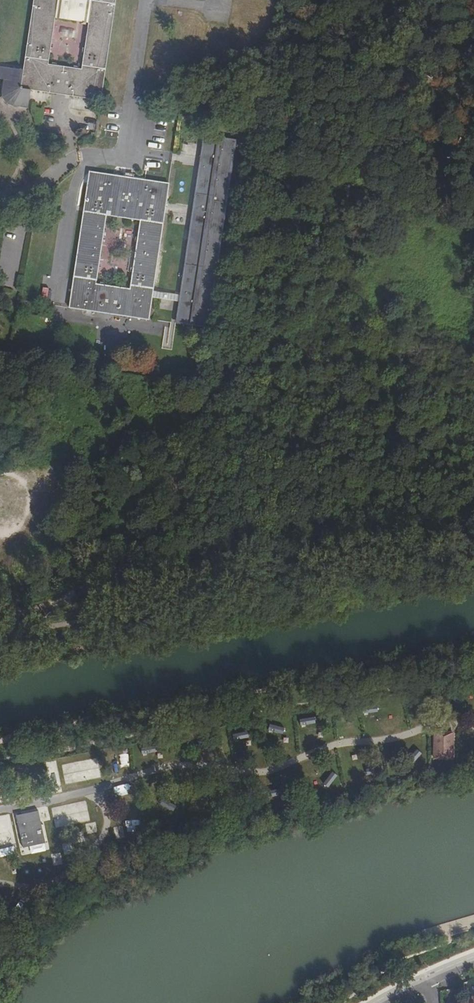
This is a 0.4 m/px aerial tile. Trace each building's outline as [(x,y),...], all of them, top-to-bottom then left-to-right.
[(115,0),(88,0),(93,1),(89,22),(82,70),(48,65),(55,17),(58,0),(35,0),(24,70),(0,66),(0,78),(3,78),(2,88),(2,96),(7,103),(11,104),(29,107),(31,89),(56,93),(57,90),(66,92),(65,95),(100,100),(107,57),(115,0)] [(89,22),(93,1),(88,0),(58,0),(55,17),(89,22)] [(202,138),(200,156),(203,157),(202,166),(198,165),(192,206),(196,206),(194,216),(191,215),(189,225),(193,225),(190,244),(186,244),(179,292),(183,292),(181,302),(178,301),(175,320),(189,322),(188,326),(208,328),(236,139),(217,136),(217,140),(202,138)] [(147,319),(169,184),(146,181),(144,189),(110,184),(112,176),(89,172),(68,307),(104,312),(105,309),(113,311),(113,314),(147,319)] [(146,181),(112,176),(110,184),(144,189),(146,181)] [(467,732),(448,732),(446,758),(466,757),(467,732)] [(37,812),(14,817),(21,848),(43,844),(37,812)]
